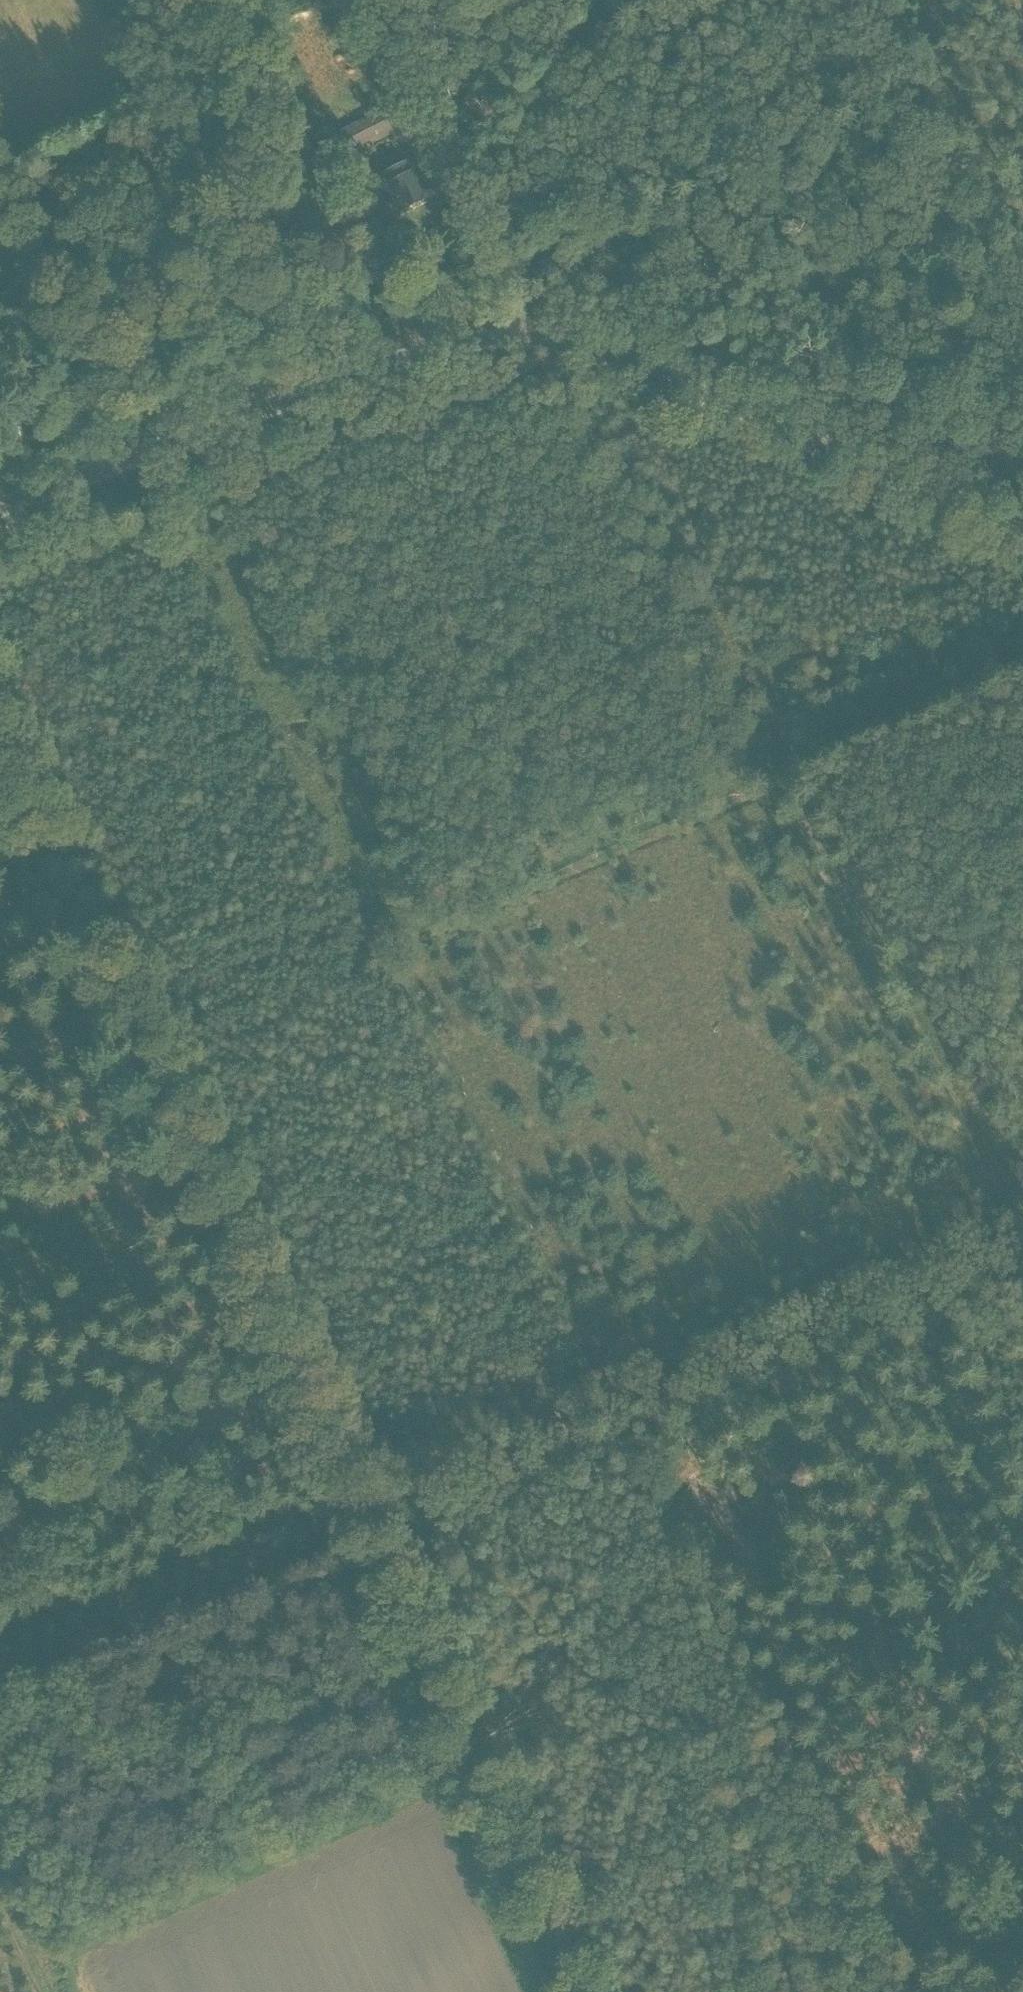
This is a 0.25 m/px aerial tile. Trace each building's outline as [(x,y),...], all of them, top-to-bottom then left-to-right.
[(374,116),(342,133),(351,150),(373,139),(375,141),(400,128),(386,101),(370,109),(374,116)] [(390,186),(402,209),(424,197),(411,174),(411,175),(405,164),(384,175),(390,186)]
